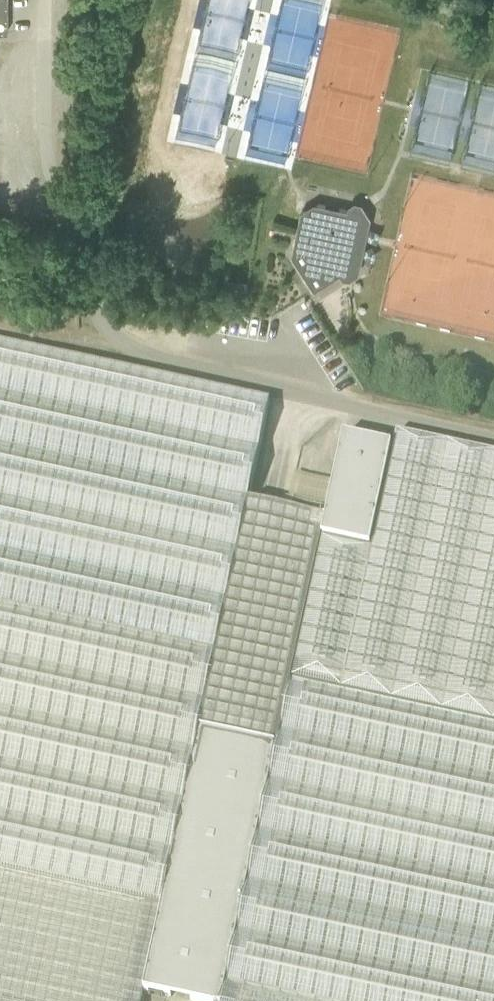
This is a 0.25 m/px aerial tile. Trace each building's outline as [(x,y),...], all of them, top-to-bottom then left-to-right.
[(301,212),(292,255),(315,291),(351,268),(360,225),(351,211),(315,203),(301,212)] [(320,297),(350,282),(346,275),(317,291),(320,297)] [(145,990),(248,504),(270,402),(0,343),(0,1000),(143,1000),(145,990)] [(371,552),(341,693),(493,726),(493,454),(397,434),(394,447),(371,552)] [(322,542),(371,552),(394,447),(341,437),(326,521),(322,542)] [(196,1000),(222,1000),(292,682),(341,693),(371,552),(322,542),(326,521),(323,520),(325,508),(295,501),(292,514),(248,504),(145,990),(196,1000)] [(341,693),(292,682),(222,1000),(493,1000),(493,726),(341,693)]
